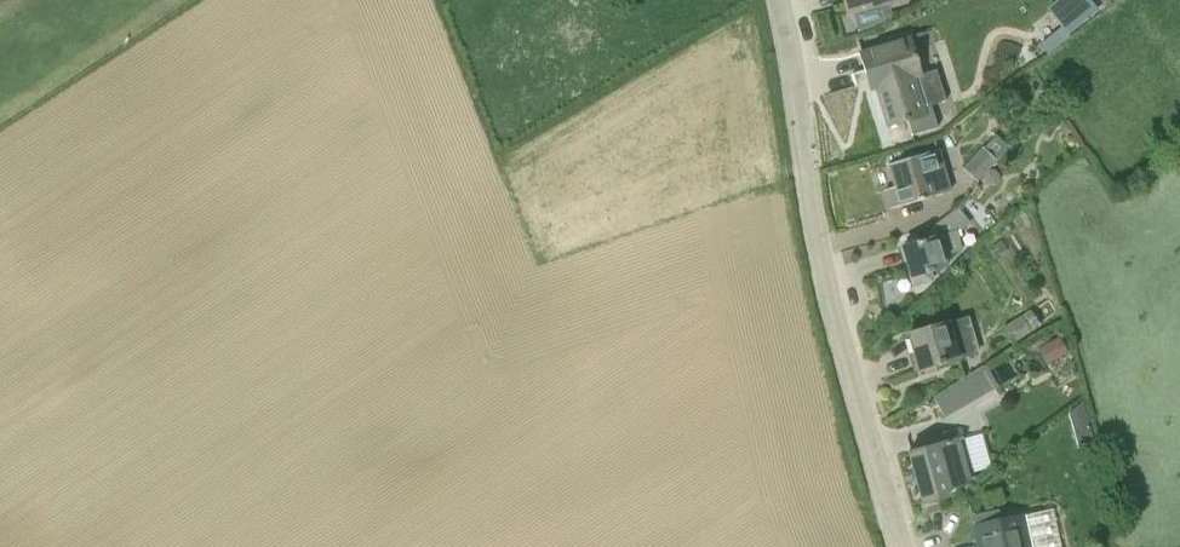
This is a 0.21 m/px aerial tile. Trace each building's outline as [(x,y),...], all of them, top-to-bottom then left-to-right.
[(848,14),(850,14),(850,13),(853,12),(858,31),(893,17),(890,8),(908,3),(907,0),(844,0),(848,14)] [(1068,36),(1100,11),(1091,0),(1059,0),(1047,9),(1060,26),(1068,36)] [(1068,36),(1060,26),(1046,36),(1054,46),(1068,36)] [(859,53),(871,90),(875,89),(887,126),(908,119),(912,135),(937,128),(930,104),(923,106),(916,80),(924,77),(911,37),(882,46),(859,53)] [(984,147),(997,159),(1009,146),(996,134),(984,147)] [(983,147),(963,168),(978,182),(998,160),(997,159),(984,147),(983,147)] [(914,202),(950,192),(939,150),(912,157),(904,160),(896,162),(889,164),(895,187),(885,190),(891,209),(914,202)] [(978,182),(967,193),(972,199),(983,187),(978,182)] [(949,267),(946,256),(960,252),(962,249),(958,234),(971,223),(958,206),(933,225),(936,237),(902,246),(913,285),(937,278),(935,271),(949,267)] [(1050,300),(1023,317),(1021,316),(1003,328),(1013,345),(1033,332),(1032,330),(1058,315),(1050,300)] [(919,371),(961,358),(978,353),(968,315),(950,321),(908,334),(919,371)] [(1059,335),(1037,348),(1047,366),(1069,353),(1059,335)] [(985,366),(934,396),(947,417),(997,386),(985,366)] [(1069,413),(1079,448),(1093,437),(1083,402),(1069,413)] [(909,452),(916,478),(967,464),(959,438),(909,452)] [(971,479),(967,464),(916,478),(923,504),(951,496),(949,489),(966,485),(965,481),(971,479)] [(1025,514),(1024,512),(1009,515),(1001,510),(977,515),(974,521),(979,546),(1032,546),(1025,514)]
